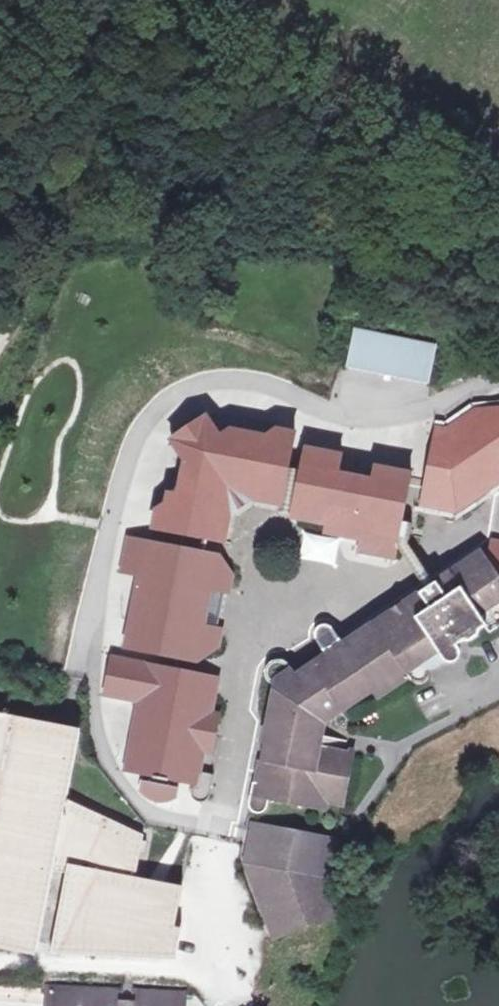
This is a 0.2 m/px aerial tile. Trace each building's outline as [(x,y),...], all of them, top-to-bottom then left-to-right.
[(436,347),(355,331),(347,369),(429,385),(436,347)] [(478,411),(447,431),(436,429),(430,456),(433,457),(432,463),(429,462),(421,504),(457,511),(489,490),(482,480),(495,471),(496,473),(498,471),(498,409),(478,411)] [(154,529),(201,538),(224,543),(230,514),(253,499),(281,505),(295,434),(277,430),(267,437),(257,436),(256,445),(220,437),(208,418),(173,441),(185,461),(179,496),(170,494),(168,504),(157,511),(154,529)] [(342,456),(348,427),(311,420),(305,449),(342,456)] [(256,445),(257,436),(230,431),(220,437),(256,445)] [(395,558),(412,474),(375,467),(373,480),(338,473),(342,456),(305,449),(295,502),(299,502),(296,515),(328,520),(325,533),(361,540),(359,551),(395,558)] [(498,483),(498,471),(496,473),(495,471),(482,480),(489,490),(498,483)] [(126,555),(147,541),(130,537),(126,555)] [(218,555),(187,549),(147,541),(126,555),(122,574),(140,577),(126,648),(197,662),(218,647),(222,628),(217,627),(195,623),(202,589),(224,594),(228,594),(232,575),(218,555)] [(491,542),(491,546),(451,573),(456,580),(487,560),(491,567),(496,574),(498,573),(498,544),(491,542)] [(486,627),(491,634),(498,628),(498,573),(496,574),(491,567),(487,560),(456,580),(451,573),(297,676),(289,664),(284,661),(280,660),(276,661),(273,662),(269,665),(266,671),(267,677),(271,683),(277,686),(257,783),(254,783),(250,803),(250,805),(251,809),(253,812),(257,814),(260,814),(263,813),(268,809),(270,800),(325,811),(327,802),(345,805),(355,752),(320,745),(325,721),(342,710),(343,711),(372,691),(377,699),(410,677),(413,681),(416,684),(421,685),(425,683),(428,681),(429,677),(429,674),(428,670),(444,660),(446,662),(450,663),(455,663),(458,661),(462,657),(463,653),(462,649),(460,645),(486,627)] [(217,627),(224,594),(202,589),(195,623),(217,627)] [(117,678),(121,660),(111,658),(104,694),(131,699),(117,678)] [(220,716),(211,714),(218,679),(121,660),(117,678),(131,699),(140,701),(126,772),(193,785),(192,792),(192,793),(192,796),(194,799),(195,800),(197,802),(200,803),(203,803),(206,801),(208,800),(209,799),(211,796),(215,775),(200,772),(204,750),(207,735),(216,737),(220,716)] [(0,714),(0,947),(30,953),(48,860),(60,797),(74,728),(0,714)] [(213,752),(216,737),(207,735),(204,750),(213,752)] [(177,799),(179,789),(142,782),(140,791),(143,795),(147,798),(153,801),(158,802),(161,803),(168,802),(173,801),(177,799)] [(141,837),(60,797),(48,860),(68,864),(134,878),(141,837)] [(330,881),(338,838),(255,822),(247,864),(276,940),(343,915),(330,881)] [(134,878),(68,864),(52,953),(175,959),(182,929),(175,928),(182,887),(134,878)] [(180,995),(48,989),(47,1005),(180,1005),(180,995)]
